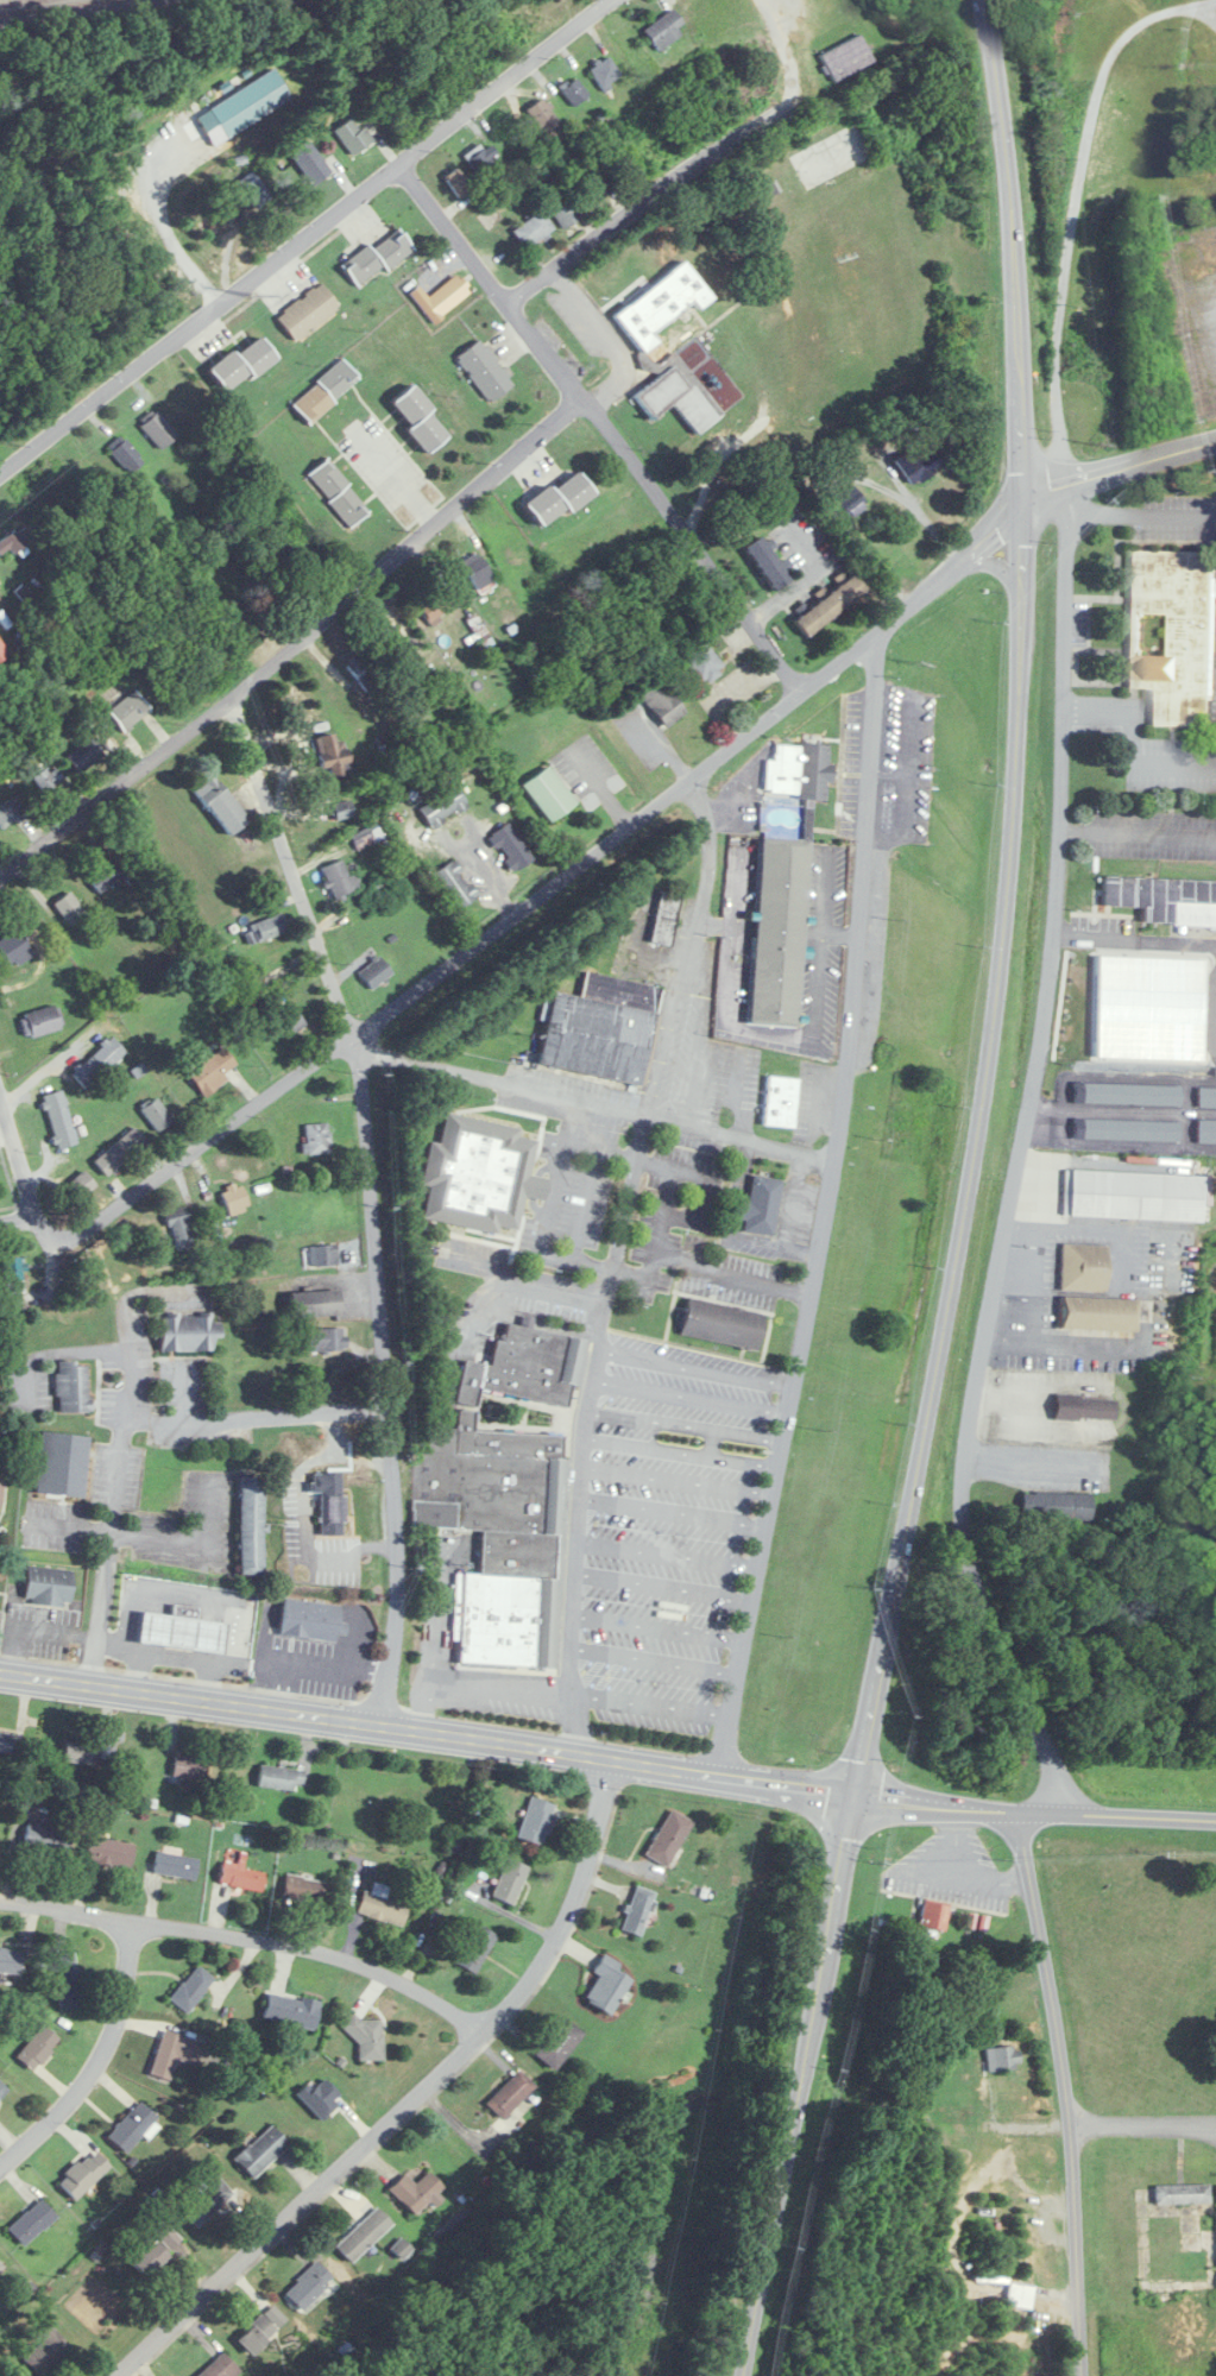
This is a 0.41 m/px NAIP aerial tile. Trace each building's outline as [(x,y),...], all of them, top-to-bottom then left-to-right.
[(678,26),(684,21),(674,7),(645,29),(661,50),(683,33),(678,26)] [(833,81),(875,62),(863,34),(821,53),(833,81)] [(622,76),(610,56),(591,68),(603,88),(622,76)] [(292,97),(273,68),(210,108),(228,137),(292,97)] [(590,95),(577,78),(562,90),(574,106),(590,95)] [(526,109),(547,140),(565,128),(545,97),(526,109)] [(336,129),(353,154),(373,141),(355,116),(336,129)] [(465,154),(480,179),(500,167),(488,147),(484,149),(481,145),(465,154)] [(460,197),(473,188),(458,167),(445,176),(460,197)] [(269,201),(260,175),(243,181),(252,207),(269,201)] [(583,217),(562,184),(543,196),(564,229),(583,217)] [(513,231),(527,249),(555,228),(540,210),(513,231)] [(372,249),(370,245),(343,264),(359,287),(414,249),(401,229),(372,249)] [(658,327),(694,300),(699,308),(713,297),(687,262),(614,315),(642,354),(639,356),(656,379),(634,395),(651,420),(674,404),(697,435),(723,415),(658,327)] [(409,295),(437,323),(470,290),(454,274),(431,298),(418,286),(409,295)] [(295,341),(341,306),(322,282),(276,316),(295,341)] [(209,368),(228,394),(278,357),(262,336),(237,354),(234,350),(209,368)] [(457,357),(490,403),(515,385),(482,339),(457,357)] [(360,377),(341,358),(293,405),(312,424),(360,377)] [(392,401),(412,426),(408,429),(427,453),(451,435),(413,385),(392,401)] [(161,450),(178,435),(157,411),(141,426),(161,450)] [(129,474),(145,462),(126,438),(111,450),(129,474)] [(896,462),(913,485),(945,463),(935,449),(929,453),(922,444),(896,462)] [(352,527),(372,509),(327,458),(306,477),(352,527)] [(551,484),(526,503),(544,529),(595,492),(579,470),(554,488),(551,484)] [(836,498),(851,518),(868,504),(853,484),(836,498)] [(2,557),(35,536),(27,524),(0,542),(0,553),(2,557)] [(744,547),(774,590),(792,578),(762,535),(744,547)] [(461,561),(479,591),(496,580),(479,551),(461,561)] [(1131,551),(1129,688),(1153,688),(1152,725),(1215,727),(1215,696),(1215,552),(1131,551)] [(869,589),(857,573),(796,619),(808,635),(869,589)] [(417,607),(433,624),(457,602),(442,585),(417,607)] [(0,639),(0,663),(11,656),(0,639)] [(702,686),(727,667),(706,640),(681,660),(702,686)] [(370,690),(384,676),(360,651),(346,666),(370,690)] [(687,711),(659,676),(639,692),(667,727),(687,711)] [(152,711),(136,690),(109,710),(125,731),(152,711)] [(317,737),(326,779),(352,774),(345,739),(337,741),(335,733),(317,737)] [(67,754),(77,772),(105,756),(94,738),(67,754)] [(767,794),(827,797),(828,781),(831,781),(833,745),(776,742),(775,759),(769,759),(767,794)] [(32,781),(51,795),(63,778),(45,764),(32,781)] [(552,822),(578,802),(549,765),(523,785),(552,822)] [(250,820),(213,775),(194,790),(230,835),(250,820)] [(420,807),(431,827),(469,806),(457,785),(420,807)] [(2,829),(22,817),(10,799),(0,806),(0,826),(2,829)] [(337,820),(355,814),(350,799),(332,804),(337,820)] [(360,849),(384,836),(376,822),(352,836),(360,849)] [(519,871),(535,855),(505,823),(489,839),(519,871)] [(748,828),(801,833),(795,899),(790,901),(790,909),(786,914),(789,916),(789,940),(785,951),(792,954),(786,1026),(731,1021),(748,828)] [(322,867),(336,902),(358,893),(343,858),(322,867)] [(88,876),(101,893),(123,877),(109,859),(88,876)] [(435,873),(458,909),(480,896),(456,859),(435,873)] [(394,890),(386,878),(371,888),(375,894),(379,891),(383,897),(394,890)] [(1105,878),(1104,905),(1143,907),(1143,924),(1215,926),(1215,881),(1105,878)] [(652,942),(672,946),(682,895),(662,891),(652,942)] [(71,925),(87,913),(70,892),(55,904),(71,925)] [(289,933),(284,915),(244,926),(249,944),(289,933)] [(14,967),(33,953),(17,930),(0,942),(0,949),(14,967)] [(359,971),(372,989),(394,973),(380,955),(359,971)] [(643,1084),(661,985),(586,972),(581,996),(552,991),(539,1065),(643,1084)] [(1169,1003),(1142,1001),(1144,983),(1127,982),(1126,997),(1117,996),(1115,1018),(1125,1018),(1124,1035),(1167,1038),(1169,1003)] [(306,1023),(289,1000),(271,1014),(288,1037),(306,1023)] [(27,1038),(64,1028),(57,1005),(20,1015),(27,1038)] [(126,1051),(110,1035),(72,1073),(88,1089),(126,1051)] [(207,1096),(229,1080),(224,1073),(237,1064),(225,1046),(210,1057),(203,1047),(182,1062),(207,1096)] [(799,1079),(768,1076),(764,1125),(795,1127),(799,1079)] [(1084,1084),(1084,1103),(1181,1105),(1182,1086),(1084,1084)] [(1199,1088),(1199,1108),(1215,1109),(1215,1089),(1199,1088)] [(43,1096),(58,1148),(78,1143),(63,1090),(43,1096)] [(141,1108),(158,1132),(174,1122),(157,1097),(141,1108)] [(425,1220),(499,1233),(500,1227),(519,1230),(525,1197),(545,1200),(549,1178),(531,1175),(537,1140),(518,1137),(520,1127),(446,1113),(441,1144),(430,1142),(423,1185),(431,1187),(425,1220)] [(1084,1139),(1180,1141),(1180,1122),(1084,1120),(1084,1139)] [(1199,1120),(1199,1144),(1215,1144),(1215,1121),(1199,1120)] [(330,1124),(305,1124),(305,1154),(330,1154),(330,1124)] [(110,1176),(148,1143),(133,1127),(96,1160),(110,1176)] [(1204,1176),(1066,1171),(1064,1217),(1202,1222),(1204,1176)] [(735,1199),(733,1219),(746,1221),(745,1233),(775,1237),(782,1180),(753,1176),(749,1201),(735,1199)] [(219,1197),(235,1215),(251,1202),(235,1184),(219,1197)] [(165,1214),(178,1251),(196,1244),(183,1207),(165,1214)] [(1061,1291),(1107,1292),(1109,1246),(1063,1244),(1061,1291)] [(337,1246),(310,1246),(310,1267),(337,1267),(337,1246)] [(24,1292),(23,1258),(2,1258),(3,1293),(24,1292)] [(291,1292),(291,1316),(341,1316),(341,1292),(291,1292)] [(759,1350),(766,1313),(689,1298),(682,1336),(759,1350)] [(1060,1329),(1137,1331),(1138,1300),(1060,1298),(1060,1329)] [(161,1351),(214,1351),(214,1336),(218,1336),(218,1315),(161,1315),(161,1351)] [(557,1669),(571,1462),(563,1455),(564,1436),(475,1430),(478,1397),(479,1395),(571,1402),(571,1394),(585,1376),(587,1337),(545,1334),(528,1321),(530,1319),(525,1318),(520,1324),(511,1324),(494,1347),(493,1363),(462,1361),(457,1428),(428,1427),(427,1449),(415,1449),(410,1526),(482,1531),(479,1574),(457,1573),(453,1637),(461,1643),(458,1678),(469,1663),(557,1669)] [(308,1328),(308,1351),(347,1351),(347,1328),(308,1328)] [(57,1412),(89,1412),(89,1362),(57,1362),(57,1412)] [(1117,1397),(1056,1396),(1056,1419),(1117,1420),(1117,1397)] [(90,1436),(41,1431),(35,1492),(84,1497),(90,1436)] [(264,1477),(240,1477),(240,1574),(264,1574),(264,1477)] [(345,1492),(322,1492),(322,1527),(345,1527),(345,1492)] [(1022,1517),(1092,1517),(1092,1492),(1022,1492),(1022,1517)] [(75,1570),(29,1565),(25,1602),(70,1608),(75,1570)] [(341,1604),(284,1600),(281,1636),(338,1641),(341,1604)] [(227,1624),(196,1621),(197,1609),(173,1606),(172,1616),(142,1613),(139,1644),(224,1654),(227,1624)] [(10,1754),(12,1733),(0,1732),(0,1753),(10,1754)] [(98,1764),(98,1743),(65,1743),(65,1764),(98,1764)] [(173,1777),(208,1780),(210,1759),(174,1757),(173,1777)] [(304,1768),(259,1767),(259,1788),(304,1789),(304,1768)] [(518,1839),(546,1847),(558,1804),(530,1797),(518,1839)] [(695,1822),(672,1809),(645,1855),(668,1868),(695,1822)] [(72,1831),(28,1822),(23,1846),(68,1855),(72,1831)] [(132,1868),(135,1843),(88,1837),(85,1862),(132,1868)] [(195,1881),(199,1859),(182,1856),(183,1850),(158,1847),(154,1874),(195,1881)] [(511,1906),(532,1871),(504,1853),(496,1865),(506,1871),(492,1894),(511,1906)] [(224,1861),(219,1884),(262,1893),(266,1873),(243,1868),(244,1865),(224,1861)] [(283,1900),(328,1908),(333,1883),(287,1875),(283,1900)] [(403,1927),(409,1905),(387,1899),(390,1886),(374,1882),(371,1892),(363,1890),(357,1915),(403,1927)] [(646,1937),(655,1890),(634,1886),(625,1933),(646,1937)] [(919,1926),(946,1931),(951,1904),(924,1899),(919,1926)] [(456,1963),(476,1974),(499,1936),(479,1924),(456,1963)] [(20,1949),(0,1949),(0,1973),(20,1973),(20,1949)] [(80,2009),(80,1952),(58,1952),(58,2009),(80,2009)] [(611,2014),(632,1978),(618,1970),(622,1964),(605,1954),(594,1973),(599,1975),(585,1999),(611,2014)] [(216,1979),(198,1964),(169,1999),(187,2014),(216,1979)] [(315,2029),(321,2002),(269,1991),(264,2018),(315,2029)] [(383,2019),(354,2019),(354,2059),(383,2059),(383,2019)] [(549,2066),(585,2040),(570,2019),(534,2045),(549,2066)] [(33,2071),(61,2041),(44,2026),(16,2056),(33,2071)] [(151,2075),(171,2080),(176,2059),(197,2065),(204,2041),(162,2030),(151,2075)] [(988,2070),(1021,2067),(1018,2044),(986,2048),(988,2070)] [(536,2085),(519,2069),(486,2102),(502,2119),(536,2085)] [(0,2082),(0,2098),(8,2090),(0,2082)] [(107,2135),(126,2152),(158,2117),(140,2100),(107,2135)] [(234,2154),(248,2175),(291,2148),(276,2126),(234,2154)] [(76,2200),(111,2165),(92,2147),(58,2181),(76,2200)] [(415,2183),(405,2173),(389,2187),(413,2213),(444,2185),(430,2170),(415,2183)] [(182,2210),(198,2227),(234,2194),(214,2172),(202,2182),(207,2187),(182,2210)] [(1156,2184),(1156,2203),(1212,2203),(1212,2184),(1156,2184)] [(57,2214),(40,2198),(8,2230),(25,2246),(57,2214)] [(384,2233),(370,2215),(335,2244),(349,2261),(384,2233)] [(154,2232),(172,2249),(182,2238),(164,2221),(154,2232)] [(134,2264),(150,2274),(165,2249),(149,2239),(134,2264)] [(302,2312),(335,2279),(316,2260),(283,2293),(302,2312)] [(1034,2284),(1010,2283),(1008,2307),(1033,2308),(1034,2284)] [(253,2355),(278,2330),(262,2314),(237,2339),(253,2355)] [(43,2339),(24,2358),(41,2375),(71,2346),(50,2324),(39,2335),(43,2339)] [(223,2352),(196,2375),(233,2375),(240,2370),(223,2352)]
